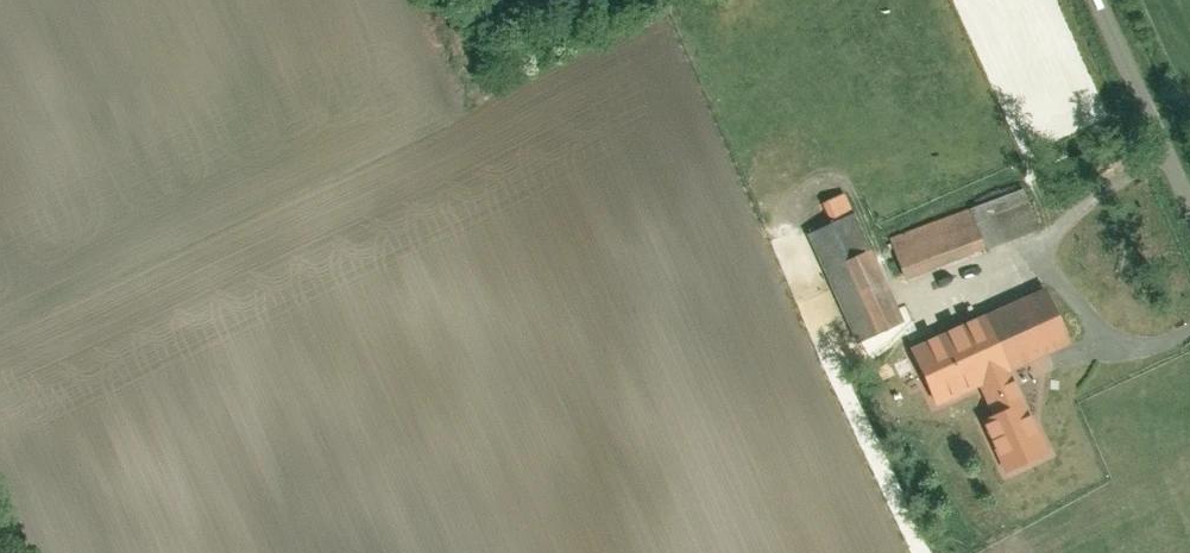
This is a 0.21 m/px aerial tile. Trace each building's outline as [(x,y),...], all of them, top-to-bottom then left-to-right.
[(885,238),(902,281),(1039,227),(1021,183),(885,238)] [(855,341),(905,318),(844,197),(823,206),(829,220),(804,232),(855,341)] [(1012,368),(1070,341),(1043,283),(902,350),(929,408),(961,392),(1012,368)] [(998,472),(1049,448),(1012,368),(961,392),(998,472)]
